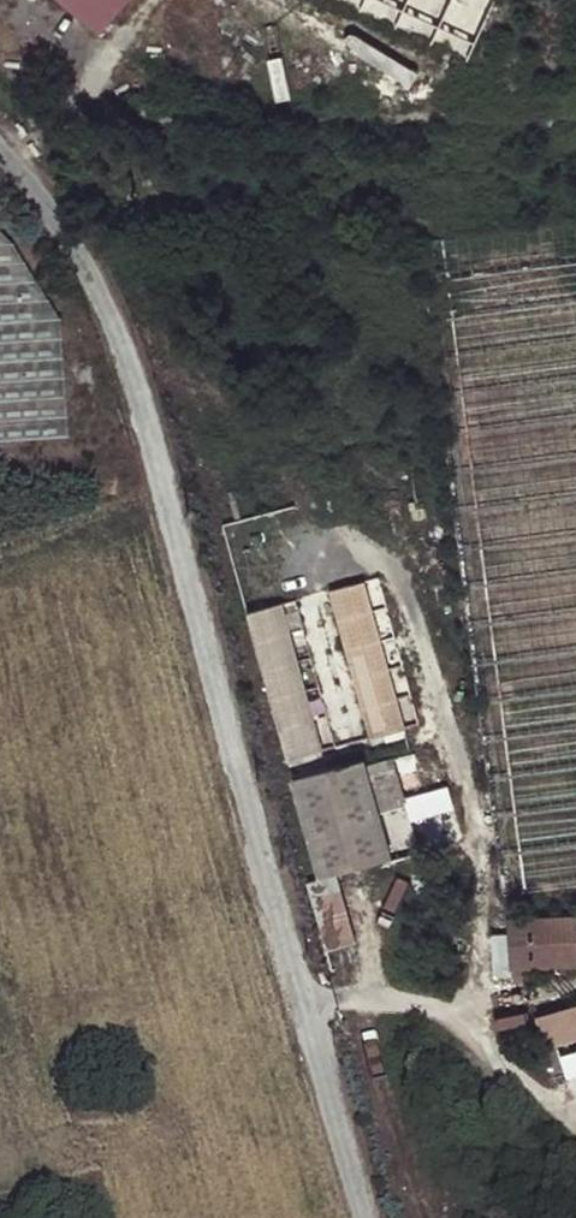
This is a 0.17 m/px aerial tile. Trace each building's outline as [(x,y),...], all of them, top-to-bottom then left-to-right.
[(106,30),(130,0),(68,0),(106,30)] [(477,50),(496,0),(342,0),(477,50)] [(157,168),(142,171),(144,184),(159,182),(157,168)] [(504,896),(575,887),(575,227),(422,246),(504,896)] [(62,440),(52,321),(35,293),(1,241),(0,240),(0,444),(62,440)] [(406,730),(374,577),(336,585),(369,738),(406,730)] [(325,749),(292,599),(256,607),(289,757),(325,749)] [(319,896),(387,876),(363,785),(361,780),(291,799),(319,896)] [(363,785),(387,876),(389,884),(417,876),(395,793),(378,798),(373,783),(363,785)] [(412,814),(457,811),(455,787),(410,791),(412,814)] [(575,981),(575,944),(575,934),(507,938),(507,951),(493,952),(495,978),(509,977),(510,986),(526,985),(575,981)] [(526,985),(510,986),(511,1003),(528,1002),(526,985)] [(537,1039),(546,1069),(555,1097),(568,1093),(559,1064),(575,1059),(575,1027),(537,1039)]
